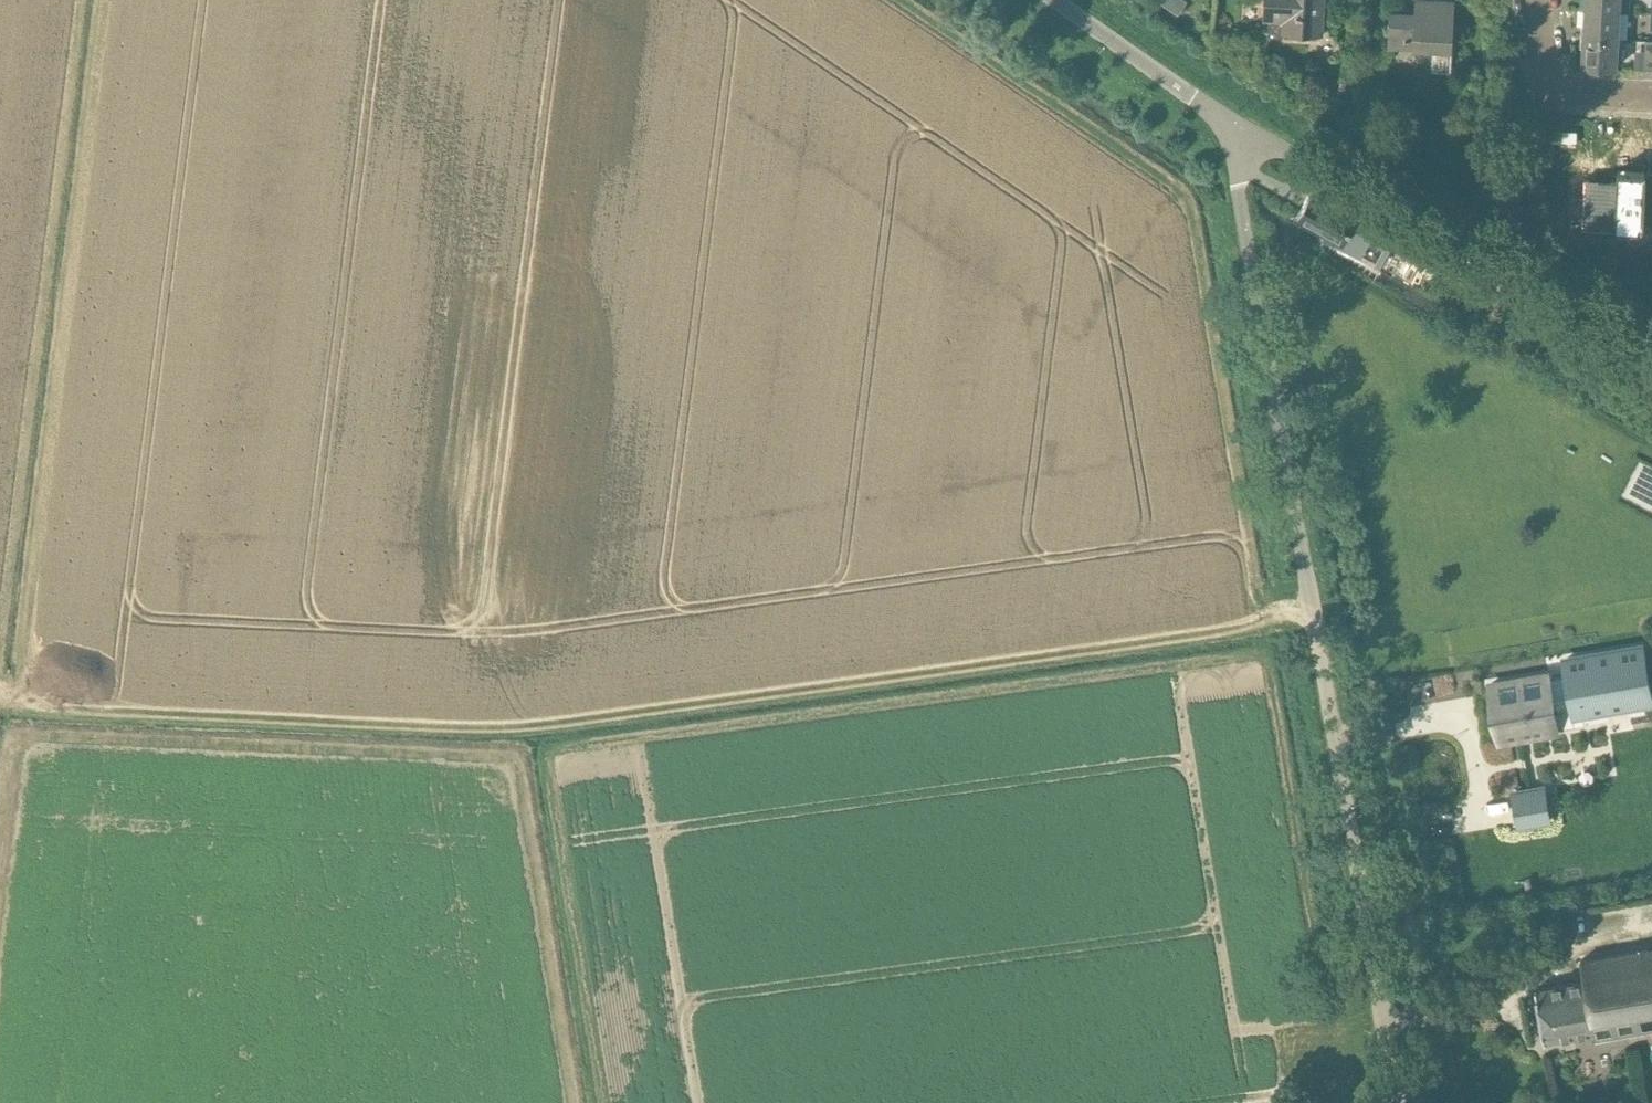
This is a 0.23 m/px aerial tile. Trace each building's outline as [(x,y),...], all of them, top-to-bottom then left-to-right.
[(1324,0),(1266,0),(1265,18),(1270,18),(1269,35),(1284,36),(1284,31),(1322,33),(1324,0)] [(1450,56),(1453,0),(1416,0),(1416,9),(1403,9),(1402,37),(1431,38),(1430,55),(1450,56)] [(1620,0),(1585,0),(1584,8),(1620,10),(1620,0)] [(1618,38),(1620,10),(1584,8),(1583,36),(1618,38)] [(1581,63),(1617,65),(1618,38),(1583,36),(1581,63)] [(1645,39),(1644,67),(1651,68),(1651,40),(1645,39)] [(1616,227),(1616,228),(1643,229),(1646,171),(1619,169),(1618,179),(1585,177),(1584,205),(1585,205),(1584,225),(1616,227)] [(1312,189),(1296,217),(1322,226),(1329,231),(1325,238),(1392,275),(1411,241),(1359,212),(1358,215),(1312,189)] [(1546,732),(1544,718),(1542,710),(1582,703),(1584,711),(1619,705),(1650,699),(1650,696),(1648,697),(1640,651),(1642,651),(1642,647),(1562,661),(1564,673),(1549,676),(1549,673),(1490,684),(1500,740),(1546,732)] [(1544,788),(1513,793),(1519,824),(1549,819),(1544,788)] [(1593,1032),(1594,1039),(1651,1029),(1651,947),(1581,959),(1584,980),(1593,1032)] [(1593,1032),(1584,980),(1536,989),(1545,1040),(1593,1032)]
